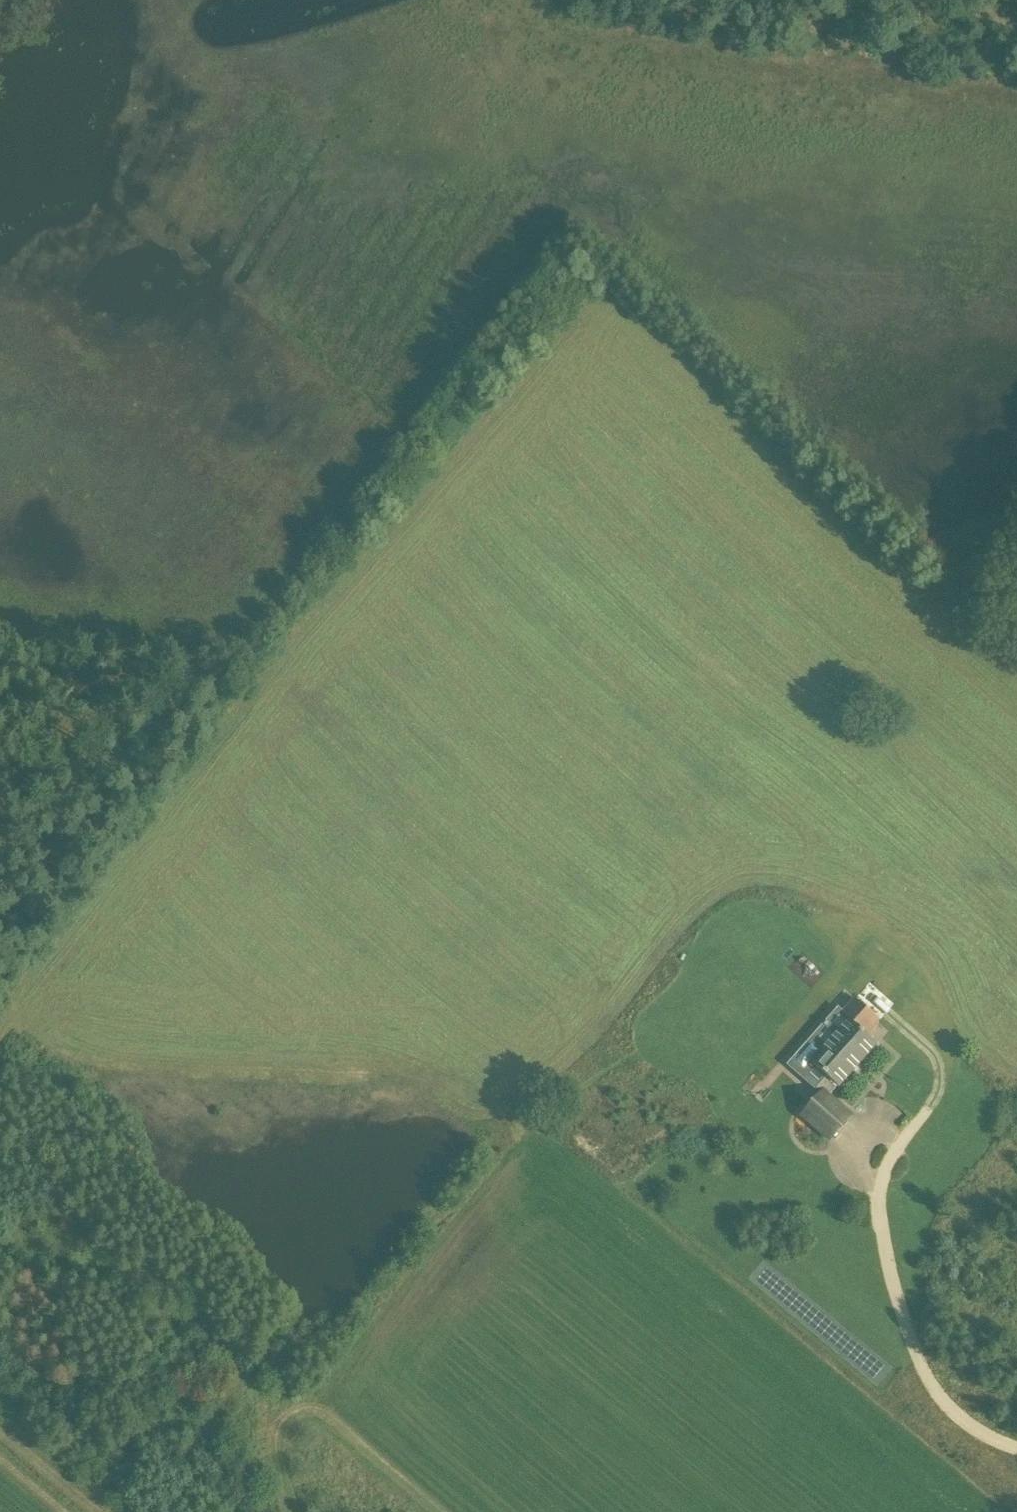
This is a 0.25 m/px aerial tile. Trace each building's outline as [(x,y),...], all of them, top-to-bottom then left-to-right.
[(839,1089),(877,1045),(866,1036),(879,1021),(855,1000),(843,1014),(849,1019),(811,1063),(826,1076),(816,1087),(822,1092),(801,1116),(826,1138),(850,1109),(830,1094),(836,1086),(839,1089)]
